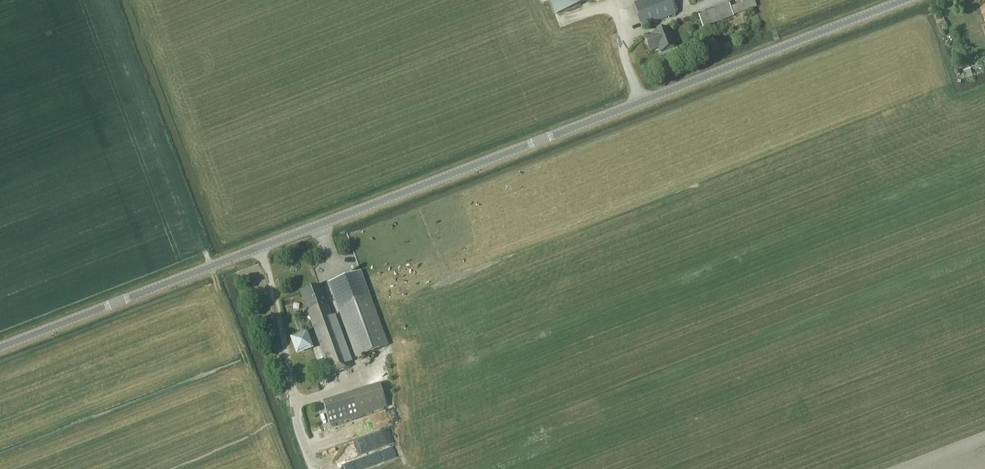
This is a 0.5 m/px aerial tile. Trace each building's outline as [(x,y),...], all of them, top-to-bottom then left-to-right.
[(556,14),(594,0),(551,0),(556,14)] [(676,16),(670,0),(643,0),(634,3),(643,27),(676,16)] [(754,8),(757,7),(754,0),(751,0),(731,7),(734,15),(754,8)] [(703,28),(733,16),(728,2),(706,10),(707,11),(698,14),(703,28)] [(674,47),(667,29),(654,33),(655,36),(645,39),(649,50),(659,47),(661,52),(674,47)] [(389,345),(361,272),(329,284),(357,357),(389,345)] [(331,374),(351,367),(320,285),(301,292),(331,374)] [(330,425),(369,413),(387,407),(380,383),(361,389),(323,401),(330,425)]
